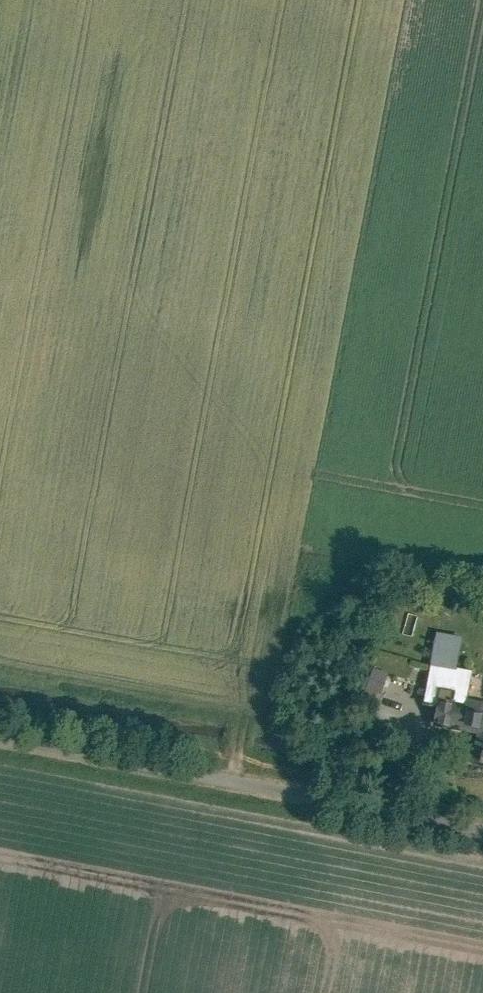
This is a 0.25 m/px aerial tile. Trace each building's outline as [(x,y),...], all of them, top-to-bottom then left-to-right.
[(372,665),(367,685),(383,690),(388,669),(372,665)] [(439,697),(434,723),(475,731),(470,762),(482,764),(482,705),(439,697)]
